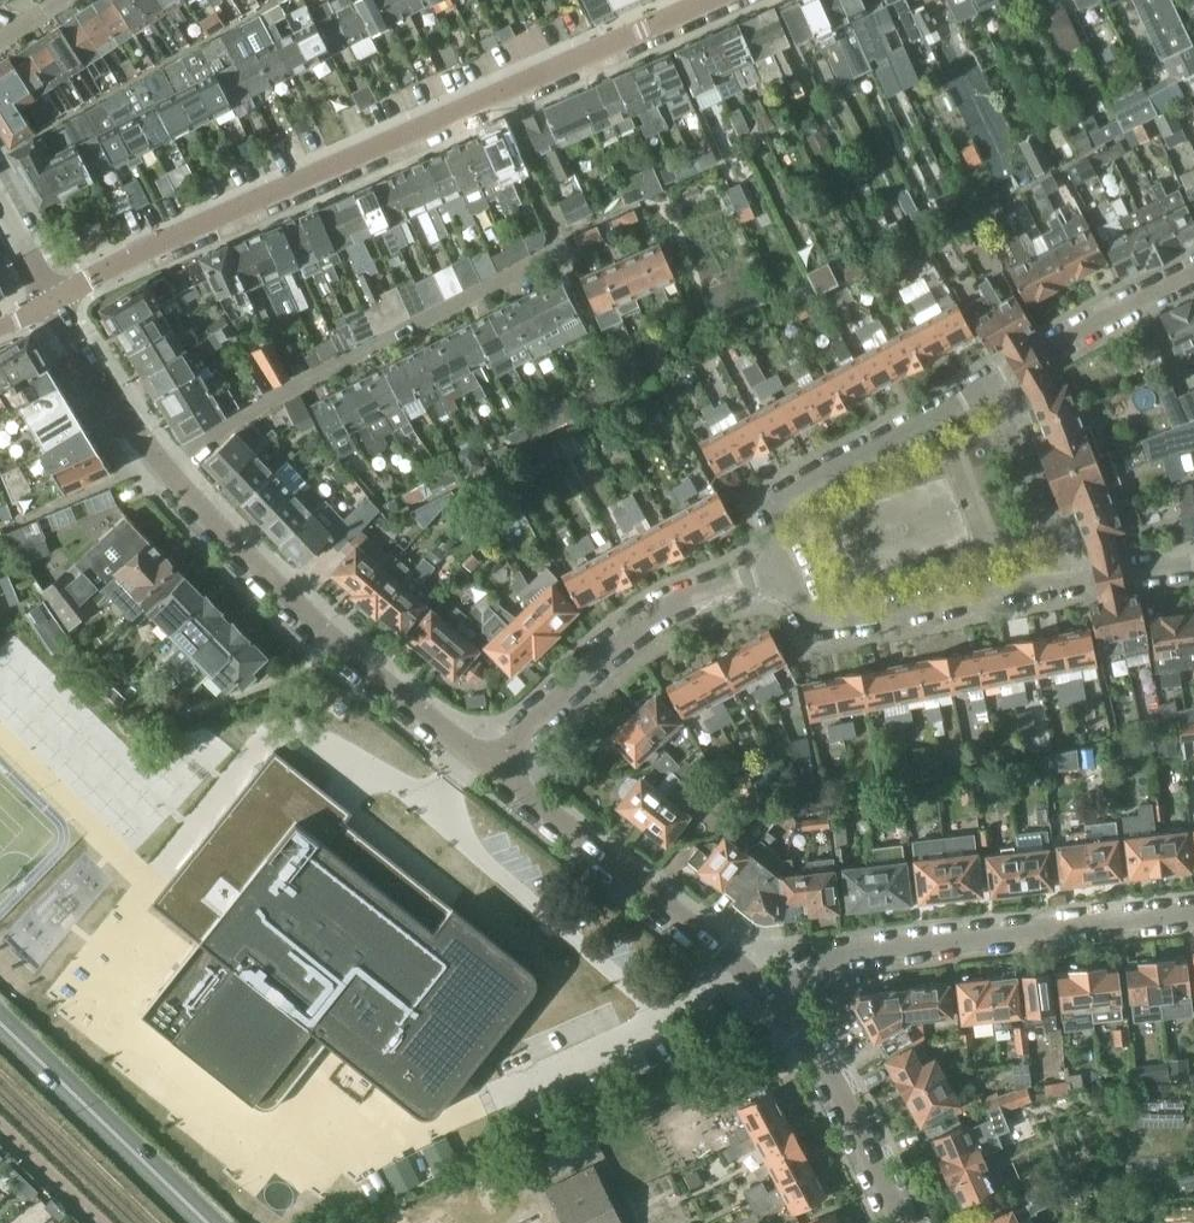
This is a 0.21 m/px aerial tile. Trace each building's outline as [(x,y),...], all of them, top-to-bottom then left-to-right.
[(93,4),(119,42),(124,39),(136,56),(137,55),(144,68),(144,67),(154,62),(114,0),(100,0),(93,4)] [(153,20),(151,21),(137,0),(114,0),(154,62),(155,63),(167,57),(153,36),(160,32),(153,20)] [(190,42),(162,0),(137,0),(151,21),(153,20),(157,18),(166,31),(168,30),(179,48),(190,42)] [(190,42),(206,34),(184,0),(162,0),(190,42)] [(280,3),(279,3),(287,16),(294,32),(310,64),(330,54),(309,11),(306,4),(290,12),(284,0),(280,3)] [(332,6),(351,43),(369,34),(352,0),(341,0),(344,6),(337,9),(334,4),(332,6)] [(369,34),(390,23),(378,0),(352,0),(369,34)] [(390,23),(410,12),(403,0),(378,0),(390,23)] [(410,12),(430,2),(429,0),(403,0),(410,12)] [(597,22),(616,13),(610,0),(586,0),(597,22)] [(616,13),(636,4),(634,0),(610,0),(616,13)] [(817,35),(814,36),(798,0),(793,0),(780,6),(801,53),(821,44),(817,35)] [(817,35),(824,31),(830,46),(828,47),(843,81),(855,76),(839,42),(819,0),(798,0),(814,36),(817,35)] [(852,19),(842,0),(819,0),(839,42),(855,76),(872,68),(868,60),(858,38),(850,20),(852,19)] [(879,34),(863,0),(842,0),(852,19),(850,20),(858,38),(868,60),(877,56),(882,67),(891,63),(891,61),(879,34)] [(879,34),(891,61),(895,59),(883,32),(897,26),(886,4),(884,0),(863,0),(879,34)] [(886,4),(893,1),(912,41),(923,36),(912,13),(906,0),(884,0),(886,4)] [(973,23),(972,24),(981,42),(990,38),(978,11),(973,0),(962,0),(973,23)] [(978,11),(1000,1),(999,0),(973,0),(978,11)] [(1079,9),(1098,0),(1075,0),(1079,9)] [(1164,58),(1174,79),(1185,75),(1193,94),(1193,44),(1172,0),(1132,0),(1160,60),(1164,58)] [(1193,19),(1193,18),(1193,0),(1182,0),(1193,19)] [(330,54),(351,43),(332,6),(331,6),(329,2),(309,11),(330,54)] [(279,3),(259,15),(290,75),(310,64),(294,32),(283,37),(275,22),(287,16),(279,3)] [(93,4),(76,15),(120,82),(137,72),(129,58),(119,64),(109,49),(119,42),(93,4)] [(926,6),(912,13),(923,36),(937,29),(926,6)] [(771,50),(784,76),(793,73),(789,62),(787,63),(781,47),(788,44),(771,7),(758,13),(774,49),(771,50)] [(1083,45),(1067,11),(1055,17),(1051,27),(1059,46),(1071,51),(1083,45)] [(201,22),(208,34),(224,24),(217,12),(201,22)] [(758,13),(737,22),(764,80),(769,83),(784,76),(771,50),(774,49),(758,13)] [(103,91),(120,82),(76,15),(60,26),(103,91)] [(243,39),(251,54),(253,53),(270,85),(271,85),(290,75),(259,15),(239,26),(245,38),(243,39)] [(762,80),(764,80),(737,22),(716,32),(732,68),(741,89),(762,80)] [(102,91),(103,91),(60,26),(44,36),(87,100),(102,92),(102,91)] [(222,36),(220,37),(251,95),(270,85),(253,53),(251,54),(245,57),(236,43),(243,39),(245,38),(239,26),(222,36)] [(716,32),(696,41),(722,100),(724,99),(722,96),(732,91),(723,72),(732,68),(716,32)] [(494,34),(482,40),(487,50),(499,44),(494,34)] [(74,108),(87,100),(44,36),(28,47),(52,86),(57,83),(74,108)] [(231,105),(251,95),(220,37),(201,47),(210,63),(211,62),(220,57),(225,67),(215,72),(214,73),(231,105)] [(702,109),(722,100),(696,41),(676,49),(702,109)] [(1120,54),(1115,43),(1104,49),(1109,60),(1120,54)] [(46,90),(52,86),(28,47),(11,58),(48,116),(51,120),(62,113),(46,90)] [(210,63),(201,47),(182,57),(190,73),(195,83),(211,116),(231,105),(214,73),(215,72),(211,62),(210,63)] [(670,54),(650,62),(666,99),(677,95),(687,118),(697,114),(670,54)] [(167,65),(162,68),(191,126),(211,116),(195,83),(190,73),(182,57),(167,65)] [(0,65),(0,79),(18,107),(24,103),(37,123),(48,116),(11,58),(0,65)] [(650,62),(631,70),(658,131),(671,125),(666,115),(663,116),(657,103),(666,99),(650,62)] [(172,136),(191,126),(162,68),(152,74),(143,79),(172,136)] [(647,136),(658,131),(631,70),(615,77),(631,114),(639,111),(645,124),(642,125),(647,136)] [(631,114),(615,77),(597,85),(618,134),(637,127),(631,114)] [(9,142),(32,129),(18,107),(0,79),(0,126),(9,142)] [(152,146),(172,136),(143,79),(134,84),(134,85),(124,91),(136,114),(152,146)] [(789,83),(797,100),(807,96),(798,79),(789,83)] [(1118,118),(1124,132),(1152,118),(1158,114),(1154,106),(1142,82),(1108,100),(1115,114),(1118,118)] [(600,142),(618,134),(597,85),(579,93),(595,131),(600,142)] [(103,102),(110,115),(131,157),(152,146),(136,114),(124,91),(103,101),(103,102)] [(367,107),(378,101),(374,92),(362,99),(367,107)] [(563,145),(595,131),(579,93),(557,102),(543,109),(560,145),(563,143),(563,145)] [(1173,105),(1178,118),(1193,110),(1193,105),(1190,96),(1173,105)] [(749,104),(763,131),(772,148),(780,144),(777,139),(773,141),(767,129),(775,125),(760,98),(749,104)] [(96,106),(84,113),(112,167),(131,157),(110,115),(103,102),(96,106)] [(728,113),(738,135),(749,130),(739,108),(728,113)] [(576,172),(563,145),(563,143),(560,145),(543,109),(524,118),(541,154),(547,151),(560,179),(576,172)] [(1163,136),(1181,127),(1172,109),(1154,118),(1163,136)] [(84,113),(65,124),(92,177),(112,167),(84,113)] [(294,124),(298,134),(311,128),(307,118),(294,124)] [(1124,132),(1118,118),(1090,133),(1097,146),(1124,132)] [(1159,133),(1152,118),(1124,132),(1132,147),(1159,133)] [(58,195),(92,177),(65,124),(11,153),(41,205),(58,195)] [(1057,147),(1068,142),(1060,125),(1048,130),(1057,147)] [(522,203),(509,173),(517,169),(500,128),(481,136),(512,207),(522,203)] [(807,136),(816,154),(829,147),(821,130),(807,136)] [(1068,138),(1074,151),(1088,144),(1082,131),(1068,138)] [(481,136),(462,145),(488,206),(491,205),(491,206),(500,202),(503,210),(512,207),(481,136)] [(1036,171),(1051,164),(1037,136),(1022,144),(1036,171)] [(1109,147),(1114,159),(1127,153),(1121,141),(1109,147)] [(451,149),(443,153),(474,223),(477,222),(481,231),(494,225),(486,207),(488,206),(462,145),(451,149)] [(1101,165),(1114,159),(1109,147),(1095,153),(1101,165)] [(719,162),(714,151),(692,159),(697,170),(719,162)] [(443,153),(426,161),(448,211),(449,210),(451,215),(460,211),(467,226),(474,223),(443,153)] [(1075,185),(1096,174),(1088,156),(1066,167),(1075,185)] [(673,164),(679,177),(691,172),(686,159),(673,164)] [(426,161),(408,168),(439,239),(440,239),(440,238),(449,234),(440,214),(448,211),(426,161)] [(213,173),(208,163),(198,169),(202,179),(213,173)] [(666,183),(679,177),(673,164),(660,170),(666,183)] [(635,173),(646,197),(664,189),(654,165),(635,173)] [(408,168),(390,176),(409,217),(418,213),(431,243),(439,239),(408,168)] [(1180,176),(1186,189),(1193,207),(1193,169),(1180,176)] [(617,181),(622,193),(627,205),(646,197),(635,173),(617,181)] [(390,176),(372,184),(400,248),(409,244),(399,222),(409,217),(390,176)] [(1054,176),(1043,182),(1049,194),(1060,188),(1054,176)] [(175,190),(170,180),(159,185),(165,196),(175,190)] [(1167,195),(1160,181),(1151,185),(1158,199),(1157,199),(1181,249),(1184,247),(1193,242),(1193,219),(1180,188),(1167,195)] [(1043,234),(1068,282),(1088,271),(1057,213),(1055,208),(1049,194),(1043,182),(1031,187),(1039,201),(1037,201),(1047,221),(1048,220),(1053,229),(1043,234)] [(726,189),(736,210),(750,204),(740,183),(726,189)] [(371,185),(356,191),(374,233),(381,230),(392,254),(401,250),(400,248),(372,184),(371,185)] [(136,208),(150,201),(144,190),(130,197),(136,208)] [(356,191),(336,200),(370,275),(380,271),(363,237),(374,233),(356,191)] [(560,201),(560,203),(569,223),(594,212),(584,191),(560,201)] [(599,202),(600,205),(605,215),(627,205),(622,193),(599,202)] [(1114,209),(1113,209),(1142,267),(1140,268),(1141,271),(1163,261),(1138,208),(1128,212),(1121,197),(1111,202),(1114,209)] [(1181,249),(1157,199),(1138,208),(1163,261),(1185,250),(1184,247),(1181,249)] [(379,295),(370,275),(336,200),(319,207),(338,249),(346,245),(354,262),(352,263),(357,275),(359,274),(371,302),(370,302),(371,307),(366,309),(377,333),(381,331),(393,325),(379,295)] [(977,213),(983,224),(1006,212),(1000,200),(977,213)] [(1061,206),(1055,208),(1057,213),(1088,271),(1108,261),(1083,213),(1067,220),(1061,206)] [(337,249),(338,249),(319,207),(301,215),(331,281),(340,277),(339,276),(334,264),(342,260),(337,249)] [(919,208),(910,213),(918,230),(928,225),(919,208)] [(938,208),(931,212),(937,224),(944,220),(938,208)] [(624,214),(629,224),(640,220),(635,209),(624,214)] [(1120,277),(1140,268),(1142,267),(1113,209),(1105,214),(1109,221),(1097,227),(1104,242),(1120,277)] [(983,224),(977,213),(949,228),(955,239),(983,224)] [(615,230),(629,224),(624,214),(611,220),(615,230)] [(334,290),(331,281),(301,215),(282,224),(301,265),(309,262),(319,285),(323,295),(334,290)] [(901,248),(915,241),(903,217),(889,224),(901,248)] [(518,236),(503,243),(512,264),(531,255),(530,250),(531,250),(525,238),(520,223),(514,225),(518,236)] [(291,269),(301,265),(282,224),(264,232),(295,301),(299,311),(310,306),(301,287),(299,287),(298,286),(291,269)] [(598,225),(586,230),(590,241),(592,245),(604,240),(598,225)] [(940,246),(953,239),(946,227),(934,235),(940,246)] [(76,228),(64,234),(70,245),(81,239),(76,228)] [(590,241),(586,230),(573,235),(578,246),(590,241)] [(525,238),(531,250),(543,245),(546,238),(544,231),(525,238)] [(1027,303),(1048,292),(1018,236),(1016,231),(1005,236),(1020,264),(1009,270),(1027,303)] [(299,311),(295,301),(264,232),(245,240),(264,281),(281,318),(299,311)] [(1018,236),(1048,292),(1068,282),(1043,234),(1031,240),(1027,232),(1018,236)] [(227,248),(227,249),(256,311),(257,311),(263,324),(272,320),(256,285),(264,281),(245,240),(227,248)] [(659,242),(640,251),(656,290),(662,302),(670,299),(664,286),(677,281),(659,242)] [(497,271),(512,264),(503,243),(488,249),(488,250),(486,251),(496,272),(497,271)] [(202,260),(202,261),(210,278),(222,305),(234,323),(256,313),(256,311),(227,249),(202,260)] [(861,258),(867,269),(884,260),(878,250),(861,258)] [(481,279),(496,272),(486,251),(471,258),(481,279)] [(638,298),(656,290),(640,251),(621,259),(638,298)] [(461,290),(481,279),(471,258),(470,255),(452,263),(453,264),(451,265),(461,290)] [(621,259),(601,267),(618,307),(638,298),(621,259)] [(202,261),(186,268),(187,269),(194,285),(194,286),(195,286),(210,278),(202,261)] [(837,278),(829,262),(807,273),(818,295),(839,284),(837,278)] [(847,273),(849,279),(863,272),(859,263),(845,270),(847,273)] [(445,298),(461,290),(451,265),(434,273),(434,274),(445,298)] [(618,307),(601,267),(581,276),(597,315),(603,329),(623,320),(618,307)] [(428,307),(445,298),(434,274),(416,282),(428,307)] [(103,310),(116,332),(176,297),(175,295),(164,276),(148,286),(146,284),(103,310)] [(570,339),(586,330),(560,276),(542,285),(570,339)] [(411,316),(428,307),(416,282),(414,277),(398,285),(411,316)] [(919,296),(948,349),(974,335),(957,304),(943,312),(924,277),(913,284),(919,296)] [(1033,347),(1025,333),(1035,327),(1015,295),(1003,302),(989,278),(979,284),(984,294),(985,294),(1012,341),(1020,354),(1033,347)] [(199,285),(203,293),(214,288),(210,279),(199,285)] [(920,324),(905,332),(922,363),(925,362),(928,362),(934,359),(936,356),(948,349),(919,296),(913,284),(901,290),(920,324)] [(200,294),(195,286),(194,286),(194,285),(175,295),(176,297),(116,332),(130,354),(181,323),(176,315),(182,310),(177,303),(179,301),(181,305),(200,294)] [(411,316),(398,285),(379,295),(393,325),(411,316)] [(524,294),(552,348),(570,339),(542,285),(524,294)] [(534,357),(552,348),(524,294),(507,303),(534,357)] [(1002,347),(1009,360),(1020,354),(1012,341),(985,294),(984,294),(964,306),(991,353),(1002,347)] [(1181,305),(1193,331),(1193,299),(1181,305)] [(489,312),(516,366),(534,357),(507,303),(489,312)] [(809,313),(804,303),(795,308),(801,319),(810,315),(809,313)] [(1181,305),(1161,315),(1184,364),(1193,359),(1193,331),(1181,305)] [(358,343),(377,333),(366,309),(365,308),(346,316),(358,343)] [(868,323),(876,338),(887,332),(880,317),(876,319),(871,309),(863,313),(868,323)] [(471,321),(491,360),(499,375),(516,366),(489,312),(471,321)] [(332,337),(339,352),(358,343),(346,316),(345,314),(326,322),(332,337)] [(186,331),(181,323),(130,354),(143,375),(229,322),(224,315),(206,327),(208,330),(198,336),(193,328),(186,331)] [(491,360),(471,321),(453,330),(481,384),(489,381),(481,365),(491,360)] [(143,375),(157,397),(208,365),(202,355),(208,352),(209,353),(224,343),(222,341),(232,336),(234,340),(238,338),(236,333),(237,332),(231,322),(230,323),(229,322),(143,375)] [(1147,322),(1133,330),(1144,353),(1159,345),(1147,322)] [(876,338),(868,323),(856,329),(864,344),(876,338)] [(291,377),(291,376),(267,330),(256,335),(261,345),(252,351),(275,386),(291,377)] [(478,400),(487,395),(481,384),(453,330),(436,339),(463,393),(473,389),(478,400)] [(880,346),(897,377),(909,370),(913,370),(919,367),(921,364),(922,363),(905,332),(889,341),(880,346)] [(30,375),(29,374),(44,360),(34,342),(30,336),(24,340),(0,354),(0,388),(30,375)] [(315,346),(323,360),(339,352),(332,337),(315,346)] [(829,373),(846,405),(848,403),(852,403),(857,400),(859,397),(871,391),(854,360),(855,359),(843,337),(832,344),(843,365),(829,373)] [(463,393),(436,339),(418,348),(449,408),(457,404),(454,398),(463,393)] [(233,349),(248,371),(257,365),(243,344),(233,349)] [(301,361),(305,369),(306,370),(323,361),(323,360),(315,346),(298,354),(301,361)] [(643,353),(652,373),(667,367),(658,346),(643,353)] [(854,360),(871,391),(897,377),(880,346),(855,359),(854,360)] [(1033,347),(1020,354),(1009,360),(1025,387),(1038,421),(1075,406),(1067,385),(1058,370),(1049,375),(1041,361),(1033,347)] [(449,408),(418,348),(400,357),(425,406),(434,402),(441,416),(450,412),(449,408)] [(425,406),(400,357),(382,366),(409,419),(426,411),(424,407),(425,406)] [(792,365),(799,380),(811,374),(811,373),(803,359),(792,365)] [(59,385),(60,385),(49,366),(48,366),(44,360),(29,374),(30,375),(0,388),(0,400),(6,409),(17,404),(59,385)] [(301,361),(290,366),(293,374),(305,369),(301,361)] [(157,397),(170,418),(229,382),(222,370),(214,374),(208,365),(157,397)] [(257,365),(248,371),(243,374),(256,396),(271,387),(257,365)] [(409,419),(382,366),(365,375),(393,431),(402,426),(406,434),(415,430),(409,419)] [(767,378),(774,393),(786,387),(778,372),(767,378)] [(804,387),(821,418),(832,412),(836,412),(842,409),(844,406),(846,405),(829,373),(804,387)] [(347,384),(381,451),(386,448),(388,442),(384,435),(393,431),(365,375),(347,384)] [(774,393),(767,378),(755,384),(763,400),(774,393)] [(229,382),(170,418),(184,440),(241,406),(227,384),(229,383),(229,382)] [(618,382),(608,387),(606,388),(612,398),(623,394),(618,382)] [(381,451),(347,384),(329,393),(350,433),(359,429),(370,451),(375,453),(381,451)] [(1,472),(37,451),(83,424),(60,386),(59,385),(17,404),(6,409),(3,411),(0,412),(0,469),(1,472)] [(821,418),(804,387),(778,401),(795,432),(821,418)] [(1176,397),(1187,421),(1193,418),(1193,400),(1190,391),(1178,396),(1176,397)] [(350,433),(329,393),(311,402),(338,458),(357,448),(350,433)] [(312,414),(301,397),(300,394),(286,402),(296,423),(311,415),(312,414)] [(588,410),(600,403),(596,394),(583,401),(588,410)] [(715,406),(722,421),(734,415),(726,400),(715,406)] [(753,415),(770,446),(771,445),(775,445),(781,442),(783,439),(795,432),(778,401),(753,415)] [(559,406),(558,406),(566,422),(577,416),(570,402),(560,407),(559,406)] [(541,415),(546,424),(550,430),(566,422),(558,406),(541,415)] [(722,421),(715,406),(703,412),(711,427),(722,421)] [(1075,406),(1038,421),(1044,435),(1033,438),(1048,476),(1058,472),(1096,458),(1102,455),(1097,440),(1090,442),(1075,406)] [(311,415),(296,423),(301,432),(316,424),(311,415)] [(533,440),(550,430),(546,424),(541,415),(525,424),(533,441),(534,441),(533,440)] [(770,446),(753,415),(727,428),(744,460),(756,453),(759,453),(765,450),(767,447),(770,446)] [(1187,421),(1141,440),(1151,463),(1181,451),(1193,449),(1193,418),(1187,421)] [(517,450),(533,441),(525,424),(524,425),(522,421),(517,424),(519,428),(508,434),(517,450)] [(252,422),(234,433),(204,461),(206,463),(204,464),(216,477),(218,475),(224,482),(268,440),(269,440),(278,434),(273,428),(265,436),(252,422)] [(10,495),(15,498),(30,489),(29,487),(31,486),(40,481),(41,482),(76,459),(79,464),(100,453),(83,424),(37,451),(1,472),(10,495)] [(744,460),(727,428),(701,443),(718,474),(744,460)] [(314,452),(324,443),(317,435),(307,444),(314,452)] [(489,439),(487,440),(499,465),(513,456),(507,444),(495,450),(489,439)] [(243,502),(288,460),(269,440),(268,440),(224,482),(243,502)] [(487,471),(499,465),(487,440),(474,447),(478,455),(484,466),(487,471)] [(478,455),(474,447),(472,444),(457,452),(470,474),(484,466),(478,455)] [(111,471),(100,453),(79,464),(76,459),(41,482),(40,481),(31,486),(29,487),(30,489),(15,498),(18,500),(25,512),(65,491),(111,471)] [(1096,458),(1058,472),(1048,476),(1062,513),(1073,509),(1078,521),(1115,506),(1108,488),(1122,483),(1114,463),(1100,468),(1096,458)] [(288,460),(243,502),(262,522),(308,479),(288,460)] [(339,467),(332,473),(341,482),(348,475),(339,467)] [(454,467),(445,472),(451,484),(460,479),(454,467)] [(515,498),(502,471),(480,496),(500,515),(515,498)] [(434,493),(451,484),(445,472),(427,481),(434,493)] [(473,503),(493,480),(486,472),(466,482),(459,490),(473,503)] [(679,484),(686,498),(697,492),(690,478),(680,483),(679,484)] [(281,543),(325,502),(324,502),(327,499),(308,479),(262,522),(281,543)] [(417,501),(434,493),(427,481),(411,489),(417,501)] [(668,490),(675,504),(686,498),(679,484),(668,490)] [(409,505),(417,501),(411,489),(403,494),(409,505)] [(428,502),(437,514),(456,494),(453,489),(428,502)] [(379,499),(385,506),(388,504),(392,512),(401,508),(397,498),(394,499),(388,492),(379,499)] [(702,500),(691,506),(708,537),(734,523),(717,492),(702,500)] [(651,528),(632,494),(622,499),(625,506),(629,512),(636,526),(640,534),(657,565),(669,559),(672,559),(678,556),(680,553),(683,551),(666,520),(651,528)] [(361,530),(382,510),(371,498),(348,520),(359,531),(342,549),(349,555),(333,573),(336,575),(337,579),(342,583),(346,584),(356,592),(389,554),(361,530)] [(331,535),(344,522),(325,502),(281,543),(282,544),(280,545),(291,556),(292,554),(301,563),(315,550),(319,554),(335,539),(331,535)] [(7,503),(0,506),(0,512),(4,520),(13,517),(7,503)] [(697,543),(708,537),(691,506),(666,520),(683,551),(686,550),(689,550),(695,546),(697,543)] [(1096,586),(1097,590),(1112,586),(1126,583),(1119,549),(1127,547),(1123,530),(1124,529),(1115,506),(1078,521),(1086,543),(1096,586)] [(629,512),(618,519),(625,532),(636,526),(629,512)] [(151,541),(152,541),(127,514),(46,591),(70,626),(93,604),(88,599),(133,557),(151,541)] [(1184,540),(1193,539),(1193,514),(1180,515),(1184,540)] [(27,564),(54,553),(48,539),(50,538),(42,517),(4,533),(27,564)] [(657,565),(640,534),(615,548),(632,579),(635,578),(638,578),(644,574),(646,571),(657,565)] [(578,541),(585,553),(586,553),(596,548),(589,535),(578,541)] [(88,599),(93,604),(97,608),(109,595),(133,620),(182,574),(179,571),(179,566),(174,561),(170,561),(151,541),(133,557),(88,599)] [(574,559),(585,553),(578,541),(567,547),(574,559)] [(379,612),(401,631),(430,598),(431,590),(423,583),(436,567),(434,564),(441,556),(432,548),(413,570),(414,571),(379,612)] [(615,548),(590,562),(607,593),(618,587),(621,587),(627,584),(629,581),(632,579),(615,548)] [(413,570),(391,552),(389,554),(356,592),(353,595),(376,615),(379,612),(414,571),(413,570)] [(473,571),(482,561),(472,552),(464,562),(473,571)] [(580,607),(607,593),(590,562),(563,576),(580,607)] [(452,577),(463,587),(473,576),(462,567),(452,577)] [(548,567),(529,584),(521,569),(515,575),(517,578),(511,584),(531,606),(555,631),(564,622),(566,624),(576,614),(575,612),(577,610),(553,585),(560,579),(548,567)] [(5,591),(15,587),(9,574),(0,577),(0,579),(5,591)] [(185,578),(151,612),(171,632),(188,615),(205,598),(185,578)] [(1126,583),(1112,586),(1115,600),(1126,652),(1150,646),(1139,594),(1129,596),(1126,583)] [(1097,590),(1100,603),(1090,605),(1101,658),(1126,652),(1115,600),(1112,586),(1097,590)] [(20,602),(15,587),(5,591),(11,605),(20,602)] [(519,618),(507,609),(506,609),(490,592),(483,598),(533,651),(533,652),(536,654),(558,633),(555,631),(531,606),(519,618)] [(188,615),(171,632),(187,649),(179,657),(176,653),(166,663),(173,670),(208,636),(225,619),(219,613),(219,612),(217,610),(217,607),(210,600),(207,600),(205,598),(188,615)] [(524,660),(533,652),(533,651),(483,598),(477,604),(483,612),(483,621),(488,627),(492,623),(501,633),(487,646),(512,672),(514,670),(518,669),(523,664),(524,660)] [(26,613),(29,617),(34,623),(35,622),(54,650),(70,639),(51,612),(52,611),(45,600),(26,613)] [(483,612),(477,604),(471,612),(483,623),(483,621),(483,612)] [(467,615),(457,606),(444,621),(432,611),(409,638),(411,640),(413,643),(418,648),(421,648),(431,657),(455,630),(454,630),(463,620),(467,615)] [(1170,615),(1177,670),(1193,667),(1193,612),(1170,615)] [(1177,670),(1170,615),(1150,618),(1157,672),(1158,672),(1160,683),(1179,681),(1177,670)] [(231,626),(225,619),(208,636),(173,670),(175,672),(180,680),(198,668),(194,663),(198,660),(211,673),(227,657),(244,640),(244,641),(246,639),(244,638),(244,634),(237,627),(234,627),(232,625),(231,626)] [(475,653),(477,650),(468,642),(477,632),(463,620),(454,630),(455,630),(431,657),(441,666),(440,668),(450,677),(452,675),(454,677),(459,671),(462,673),(467,672),(468,680),(483,678),(481,662),(479,663),(478,655),(475,653)] [(1060,634),(1067,670),(1097,664),(1090,629),(1060,634)] [(743,645),(761,676),(787,661),(769,630),(743,645)] [(1067,670),(1060,634),(1047,637),(1044,636),(1037,637),(1035,639),(1032,640),(1039,675),(1055,672),(1057,682),(1069,679),(1067,670)] [(1017,643),(1003,646),(1010,681),(1039,675),(1032,640),(1030,640),(1027,639),(1020,641),(1017,643)] [(227,657),(211,673),(227,689),(236,680),(243,687),(255,676),(259,680),(273,666),(265,658),(266,656),(253,644),(250,647),(244,641),(244,640),(227,657)] [(718,659),(736,690),(761,676),(743,645),(731,652),(728,652),(722,655),(720,658),(718,659)] [(975,651),(982,686),(1010,681),(1003,646),(975,651)] [(982,686),(975,651),(962,654),(958,653),(952,654),(949,656),(947,657),(954,692),(982,686)] [(954,692),(947,657),(944,657),(941,656),(935,657),(932,659),(918,662),(925,697),(954,692)] [(705,667),(693,673),(710,704),(715,712),(726,706),(722,698),(736,690),(718,659),(716,660),(713,660),(707,663),(705,667)] [(100,660),(95,666),(87,674),(101,687),(114,674),(100,660)] [(890,668),(897,703),(925,697),(918,662),(890,668)] [(897,703),(890,668),(876,670),(873,669),(866,670),(864,673),(862,673),(868,708),(897,703)] [(667,688),(684,719),(710,704),(693,673),(667,688)] [(846,676),(833,679),(840,714),(868,708),(862,673),(859,674),(856,673),(849,674),(846,676)] [(1069,679),(1074,705),(1076,705),(1087,703),(1082,677),(1069,679)] [(777,678),(765,684),(773,697),(785,691),(777,678)] [(804,684),(810,719),(840,714),(833,679),(804,684)] [(1063,707),(1074,705),(1069,679),(1057,682),(1062,707),(1063,707)] [(757,688),(754,690),(762,703),(773,697),(765,684),(757,688)] [(1026,702),(1024,688),(1012,690),(1015,704),(1016,704),(1026,702)] [(1015,704),(1012,690),(1001,693),(1004,706),(1015,704)] [(644,706),(634,715),(658,742),(680,721),(656,695),(653,698),(650,699),(645,703),(644,706)] [(986,710),(983,697),(972,699),(974,712),(986,710)] [(944,719),(940,704),(927,707),(930,722),(931,722),(934,735),(946,733),(943,719),(944,719)] [(726,706),(715,712),(722,725),(733,719),(727,707),(726,706)] [(1186,708),(1188,720),(1193,719),(1193,706),(1186,708)] [(1188,720),(1186,708),(1173,711),(1176,723),(1188,720)] [(908,710),(899,712),(902,727),(914,724),(911,710),(908,710)] [(722,725),(715,712),(706,718),(704,718),(712,732),(721,726),(722,725)] [(888,714),(886,715),(889,729),(901,727),(902,727),(899,712),(888,714)] [(639,759),(658,742),(634,715),(624,724),(621,725),(616,730),(615,733),(612,736),(624,749),(625,752),(630,758),(633,759),(636,762),(639,759)] [(1141,720),(1144,733),(1157,729),(1154,717),(1141,720)] [(1144,733),(1141,720),(1127,723),(1130,736),(1144,733)] [(856,735),(854,721),(842,724),(845,737),(856,735)] [(1179,723),(1181,741),(1193,739),(1193,721),(1179,723)] [(832,740),(845,737),(842,724),(830,726),(832,740)] [(1176,734),(1160,736),(1161,754),(1178,752),(1176,734)] [(800,756),(811,753),(808,736),(795,740),(800,756)] [(1080,772),(1098,769),(1095,746),(1077,748),(1079,767),(1080,772)] [(1077,748),(1057,753),(1059,770),(1079,767),(1077,748)] [(199,941),(142,1014),(256,1105),(258,1106),(260,1107),(262,1108),(265,1109),(267,1109),(269,1108),(272,1108),(274,1107),(276,1106),(278,1104),(280,1102),(327,1043),(416,1112),(418,1114),(420,1115),(423,1115),(425,1115),(428,1115),(430,1115),(432,1114),(435,1113),(437,1112),(438,1110),(533,993),(534,991),(535,988),(535,986),(536,984),(536,981),(536,979),(535,977),(534,975),(533,973),(532,971),(344,821),(352,811),(274,750),(152,903),(199,941)] [(704,751),(692,762),(700,772),(712,765),(704,751)] [(638,770),(671,771),(673,769),(675,771),(681,765),(671,755),(665,761),(657,753),(638,770)] [(682,775),(692,766),(687,760),(681,765),(675,771),(673,769),(671,771),(656,789),(651,785),(656,778),(645,774),(642,778),(641,778),(639,781),(636,778),(630,777),(626,780),(621,786),(619,790),(622,796),(625,799),(619,806),(622,808),(623,812),(629,816),(632,816),(643,825),(658,806),(682,775)] [(666,843),(689,815),(676,805),(693,782),(698,786),(705,778),(699,773),(692,766),(682,775),(658,806),(643,825),(653,833),(655,836),(660,840),(664,841),(666,843)] [(740,812),(762,798),(751,780),(728,793),(740,812)] [(906,807),(919,805),(917,789),(904,791),(906,807)] [(868,802),(870,816),(880,815),(879,800),(868,802)] [(1127,837),(1132,876),(1135,876),(1138,878),(1146,877),(1148,874),(1161,873),(1156,833),(1152,802),(1138,804),(1139,814),(1123,816),(1126,837),(1127,837)] [(1167,818),(1165,803),(1153,804),(1155,819),(1167,818)] [(1039,837),(1052,836),(1051,821),(1049,808),(1037,809),(1039,837)] [(1107,830),(1120,828),(1119,811),(1105,813),(1107,830)] [(828,816),(816,817),(817,828),(830,827),(828,816)] [(802,830),(817,828),(816,817),(802,819),(802,830)] [(838,860),(849,859),(847,845),(849,845),(847,825),(834,826),(838,860)] [(991,828),(980,829),(982,844),(993,843),(991,828)] [(1156,833),(1161,873),(1174,871),(1177,873),(1185,872),(1187,869),(1191,869),(1186,829),(1156,833)] [(779,876),(786,858),(769,845),(776,836),(768,830),(757,844),(749,854),(749,855),(737,869),(722,888),(746,907),(744,909),(756,919),(757,916),(759,917),(760,916),(765,918),(765,919),(767,919),(767,922),(782,920),(782,917),(784,917),(781,893),(779,877),(779,876)] [(749,854),(757,844),(747,836),(739,847),(725,835),(718,844),(714,841),(705,843),(701,848),(699,847),(688,860),(699,868),(698,869),(702,871),(702,875),(708,880),(712,879),(722,888),(737,869),(749,855),(749,854)] [(1121,877),(1117,837),(1087,841),(1092,880),(1095,880),(1098,882),(1106,881),(1109,879),(1121,877)] [(1090,881),(1092,880),(1087,841),(1058,844),(1063,884),(1075,882),(1078,885),(1087,884),(1090,881)] [(1044,847),(1018,850),(1023,890),(1025,890),(1028,892),(1037,891),(1039,888),(1053,886),(1049,847),(1044,847)] [(1023,890),(1018,850),(988,854),(992,893),(1006,892),(1009,894),(1018,893),(1020,890),(1023,890)] [(977,853),(947,857),(951,897),(954,896),(958,899),(965,898),(967,895),(982,893),(977,853)] [(786,858),(779,876),(779,877),(781,893),(784,917),(796,915),(799,918),(804,917),(807,914),(810,913),(805,873),(804,873),(795,874),(793,857),(786,858)] [(805,873),(810,913),(822,912),(825,915),(833,913),(835,910),(839,910),(833,857),(807,860),(804,873),(805,873)] [(948,897),(951,897),(947,857),(916,861),(920,900),(935,899),(939,901),(946,900),(948,897)] [(906,862),(875,865),(879,905),(883,905),(886,907),(893,906),(896,903),(910,901),(906,862)] [(876,906),(879,905),(875,865),(844,869),(848,909),(863,907),(866,910),(874,909),(876,906)] [(1192,1012),(1190,995),(1191,995),(1185,956),(1156,960),(1163,1017),(1163,1016),(1192,1012)] [(1131,1002),(1132,1002),(1134,1022),(1163,1018),(1163,1017),(1156,960),(1126,963),(1131,1002)] [(1087,968),(1094,1021),(1123,1018),(1117,965),(1104,966),(1101,964),(1093,965),(1090,968),(1087,968)] [(1065,1020),(1066,1030),(1094,1026),(1093,1021),(1094,1021),(1087,968),(1085,969),(1082,966),(1073,967),(1071,970),(1058,972),(1064,1020),(1065,1020)] [(1024,976),(1021,976),(1027,1025),(1042,1023),(1042,1029),(1048,1029),(1050,1049),(1064,1047),(1061,1027),(1057,1028),(1055,1011),(1056,1011),(1051,973),(1038,974),(1035,972),(1027,973),(1024,976)] [(991,980),(988,980),(993,1019),(992,1020),(993,1029),(1011,1026),(1010,1018),(1022,1016),(1017,976),(1005,978),(1002,976),(993,977),(991,980)] [(992,1020),(993,1019),(988,980),(988,979),(985,979),(982,977),(974,978),(971,981),(959,982),(964,1023),(992,1020)] [(919,1042),(923,1042),(920,1019),(953,1015),(949,984),(945,984),(942,982),(937,982),(934,986),(928,986),(901,989),(904,1015),(910,1015),(910,1020),(913,1043),(919,1042)] [(904,1015),(901,989),(873,992),(873,989),(861,991),(861,993),(859,994),(860,995),(856,1003),(854,1003),(855,1005),(853,1006),(859,1017),(862,1023),(869,1036),(871,1034),(875,1041),(876,1040),(885,1056),(887,1055),(910,1043),(913,1043),(910,1020),(910,1015),(904,1015)] [(1030,1052),(1027,1026),(1014,1027),(1017,1053),(1030,1052)] [(1129,1028),(1114,1029),(1115,1044),(1130,1043),(1129,1028)] [(972,1032),(960,1033),(962,1046),(974,1045),(972,1032)] [(928,1059),(919,1042),(913,1043),(910,1043),(887,1055),(889,1059),(888,1060),(889,1063),(889,1067),(892,1069),(898,1079),(897,1079),(899,1083),(898,1086),(901,1093),(905,1094),(907,1097),(907,1096),(944,1076),(933,1056),(928,1059)] [(1170,1076),(1189,1075),(1187,1058),(1169,1060),(1170,1076)] [(1147,1081),(1145,1064),(1133,1065),(1135,1082),(1147,1081)] [(1084,1088),(1081,1073),(1066,1076),(1067,1080),(1069,1091),(1084,1088)] [(986,1102),(985,1100),(986,1100),(983,1091),(966,1097),(958,1102),(944,1076),(907,1096),(907,1097),(909,1100),(908,1103),(911,1110),(915,1111),(922,1123),(953,1107),(956,1113),(970,1107),(970,1108),(984,1103),(984,1102),(986,1102)] [(999,1095),(986,1100),(985,1100),(986,1102),(992,1117),(971,1126),(970,1123),(931,1139),(951,1186),(955,1184),(964,1204),(980,1197),(990,1193),(997,1190),(983,1154),(1003,1146),(998,1134),(1010,1129),(1003,1111),(1032,1101),(1027,1085),(999,1095)] [(744,1105),(739,1108),(747,1123),(720,1137),(726,1149),(785,1118),(771,1091),(754,1100),(750,1100),(747,1102),(744,1105)] [(759,1145),(767,1160),(799,1143),(797,1140),(797,1136),(795,1133),(792,1131),(785,1118),(726,1149),(721,1152),(726,1163),(759,1145)] [(446,1136),(423,1147),(436,1175),(460,1163),(446,1136)] [(799,1143),(767,1160),(774,1175),(744,1191),(750,1202),(812,1169),(805,1156),(806,1152),(804,1149),(800,1147),(799,1143)] [(407,1155),(384,1166),(397,1194),(421,1182),(407,1155)] [(2,1171),(13,1182),(21,1174),(9,1163),(2,1171)] [(557,1183),(546,1189),(563,1222),(624,1222),(594,1165),(557,1183)] [(786,1197),(794,1212),(826,1195),(812,1169),(750,1202),(756,1213),(786,1197)] [(21,1174),(13,1182),(30,1199),(39,1190),(21,1174)] [(1029,1189),(1025,1191),(1030,1202),(1034,1211),(1051,1203),(1052,1206),(1073,1196),(1063,1175),(1058,1177),(1044,1183),(1029,1189)] [(990,1193),(980,1197),(985,1209),(995,1205),(990,1193)] [(68,1212),(53,1198),(45,1206),(59,1220),(68,1212)] [(1026,1217),(1029,1216),(1025,1206),(987,1222),(1029,1222),(1026,1217)] [(834,1212),(811,1222),(839,1222),(834,1212)]
